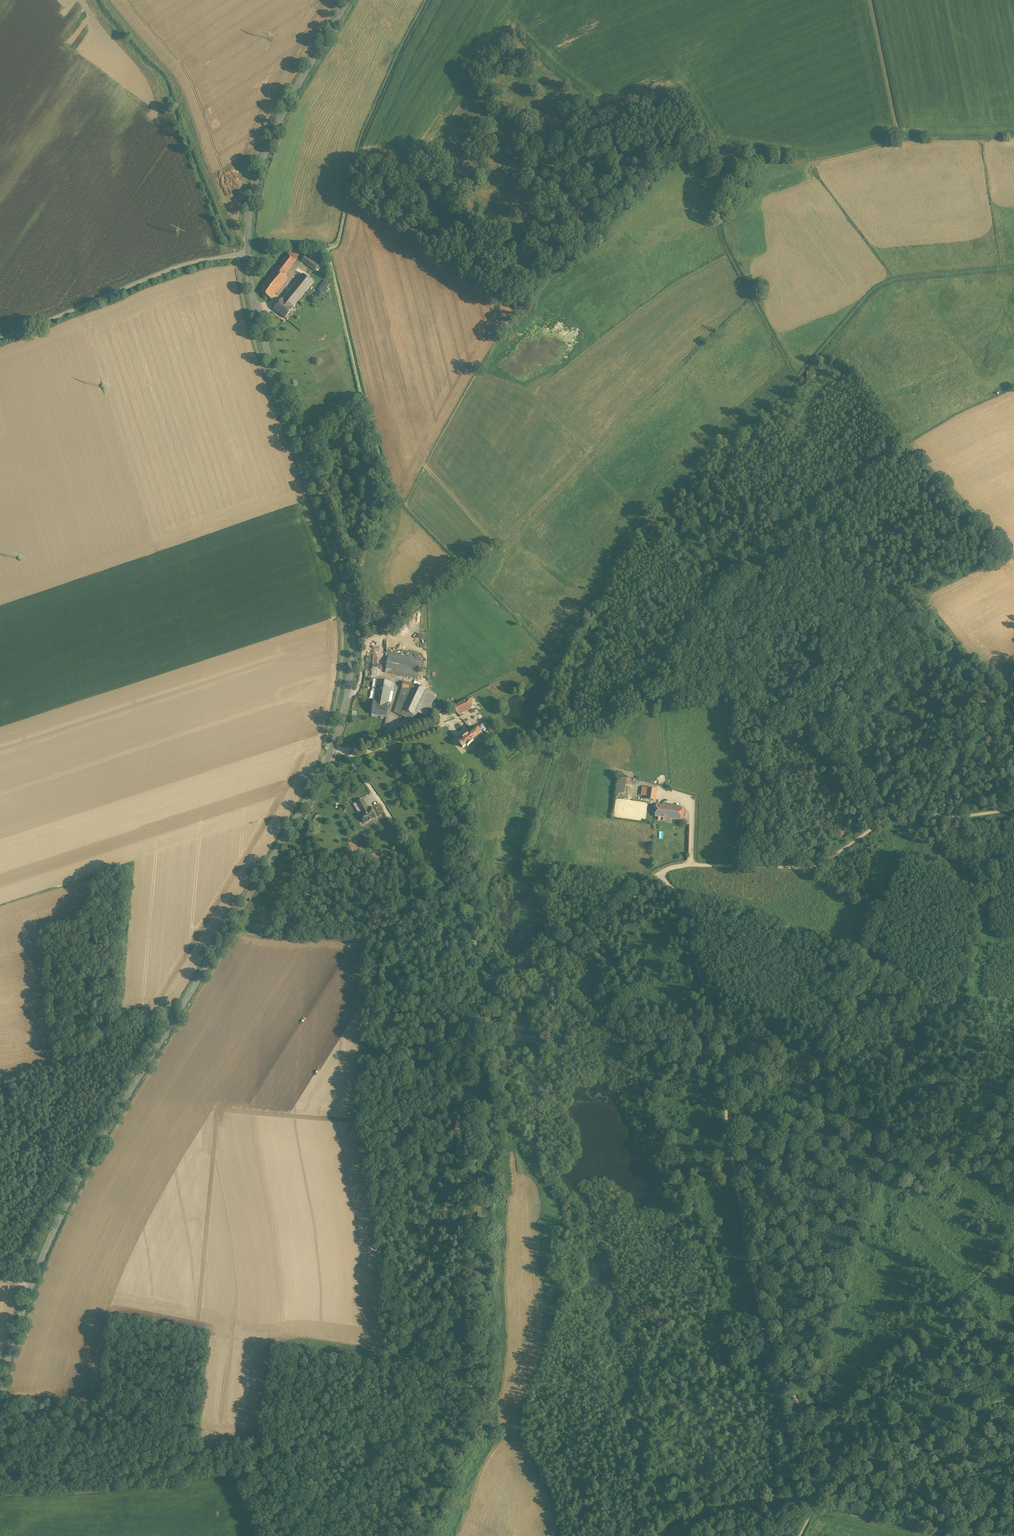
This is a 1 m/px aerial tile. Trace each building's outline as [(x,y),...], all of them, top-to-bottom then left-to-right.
[(299,255),(292,250),(288,255),(295,260),(299,255)] [(295,260),(288,255),(276,269),(284,275),(295,260)] [(319,266),(306,255),(302,260),(316,271),(319,266)] [(273,267),(264,279),(267,281),(276,270),(273,267)] [(267,281),(261,289),(261,291),(271,299),(288,278),(284,275),(276,269),(276,270),(267,281)] [(314,283),(304,274),(285,297),(295,305),(314,283)] [(326,281),(318,290),(323,294),(330,285),(326,281)] [(285,297),(283,299),(283,298),(274,309),(285,318),(294,308),(294,307),(295,305),(285,297)] [(421,658),(388,652),(385,672),(418,677),(421,658)] [(392,682),(378,680),(372,713),(386,716),(392,682)] [(431,691),(414,683),(404,681),(402,687),(396,706),(399,708),(408,712),(417,716),(418,712),(423,701),(426,696),(428,697),(431,691)] [(431,691),(428,697),(426,696),(423,701),(431,705),(436,694),(431,691)] [(469,698),(453,706),(458,713),(471,707),(473,706),(470,699),(469,698)] [(426,716),(431,705),(423,701),(418,712),(426,716)] [(408,712),(399,708),(397,712),(406,717),(408,712)] [(414,720),(417,716),(408,712),(406,717),(414,720)] [(482,724),(478,728),(482,733),(486,730),(482,724)] [(478,727),(469,734),(468,734),(462,738),(462,739),(459,741),(463,747),(467,744),(468,746),(474,741),(473,740),(482,733),(478,728),(478,727)] [(424,762),(422,764),(421,764),(418,767),(420,770),(424,768),(427,766),(424,762)] [(420,784),(439,781),(438,775),(419,778),(420,784)] [(627,778),(619,777),(617,792),(625,793),(627,778)] [(656,787),(649,786),(648,793),(648,797),(655,797),(656,787)] [(371,807),(367,809),(366,806),(366,805),(363,799),(357,802),(360,808),(361,808),(363,811),(359,813),(365,823),(368,821),(373,818),(376,816),(371,807)] [(354,804),(359,813),(363,811),(361,808),(360,808),(357,802),(354,804)] [(675,807),(657,804),(656,816),(673,818),(675,807)] [(682,808),(675,807),(673,818),(680,819),(682,808)]
